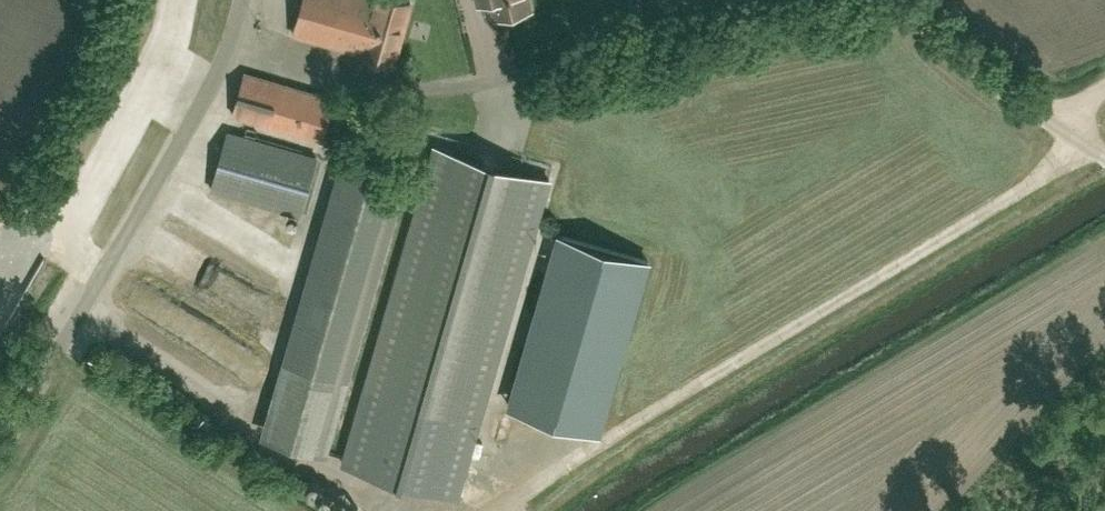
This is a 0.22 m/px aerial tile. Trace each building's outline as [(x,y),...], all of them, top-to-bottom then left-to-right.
[(295,34),(361,52),(361,54),(363,55),(363,58),(365,62),(375,65),(379,63),(380,60),(393,63),(411,2),(403,0),(304,0),(295,34)] [(496,17),(500,16),(504,19),(516,17),(518,12),(530,9),(528,0),(492,0),(496,17)] [(325,141),(336,100),(247,75),(236,117),(325,141)] [(304,216),(320,158),(231,134),(215,192),(304,216)] [(456,496),(478,420),(549,180),(437,147),(344,463),(456,496)] [(361,170),(303,369),(282,440),(327,453),(406,184),(361,170)] [(648,260),(559,234),(509,407),(598,433),(648,260)] [(280,267),(281,244),(262,244),(262,267),(280,267)] [(259,324),(272,297),(255,290),(243,317),(259,324)] [(223,341),(215,366),(251,377),(259,353),(223,341)]
